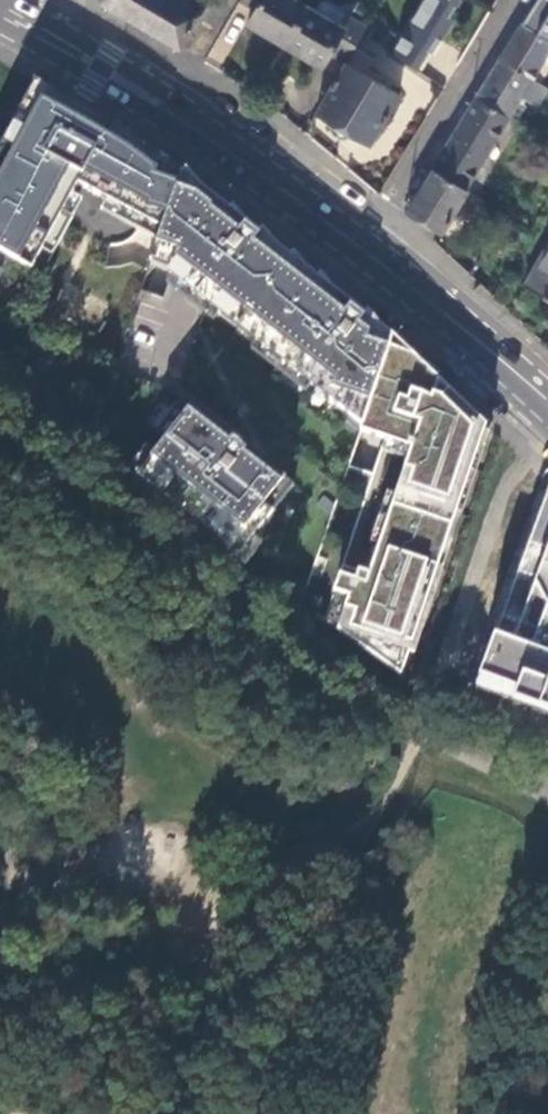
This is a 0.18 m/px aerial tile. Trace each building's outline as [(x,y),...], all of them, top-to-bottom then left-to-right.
[(181,49),(200,16),(218,26),(232,0),(100,0),(101,2),(181,49)] [(347,62),(368,27),(351,17),(344,28),(297,0),(244,0),(258,8),(250,23),(322,67),(332,52),(347,62)] [(392,51),(416,68),(428,49),(433,52),(453,18),(449,16),(459,0),(423,0),(392,51)] [(521,25),(547,41),(547,0),(536,0),(521,25)] [(521,25),(500,59),(532,79),(547,53),(547,41),(521,25)] [(532,79),(500,59),(477,96),(510,117),(514,119),(517,114),(513,110),(522,96),(538,105),(547,89),(532,79)] [(347,62),(317,112),(372,143),(401,94),(347,62)] [(39,81),(0,152),(0,251),(11,257),(34,271),(81,183),(161,227),(181,170),(137,137),(96,112),(39,81)] [(510,117),(477,96),(434,168),(468,190),(471,185),(469,184),(510,117)] [(468,190),(434,168),(407,213),(442,234),(468,190)] [(167,274),(219,314),(226,306),(261,333),(254,341),(311,385),(318,377),(336,390),(329,399),(363,425),(394,337),(263,235),(181,170),(161,227),(149,261),(169,268),(167,274)] [(547,301),(547,249),(526,288),(547,301)] [(11,257),(0,251),(0,276),(11,257)] [(226,306),(219,314),(254,341),(261,333),(226,306)] [(349,596),(337,629),(402,676),(487,426),(394,337),(363,425),(361,431),(412,449),(369,575),(342,565),(338,575),(340,575),(334,591),(349,596)] [(318,377),(311,385),(329,399),(336,390),(318,377)] [(156,433),(165,440),(137,475),(239,555),(294,484),(247,448),(245,450),(238,441),(232,439),(233,438),(182,398),(156,433)] [(475,686),(547,713),(547,491),(475,686)]
